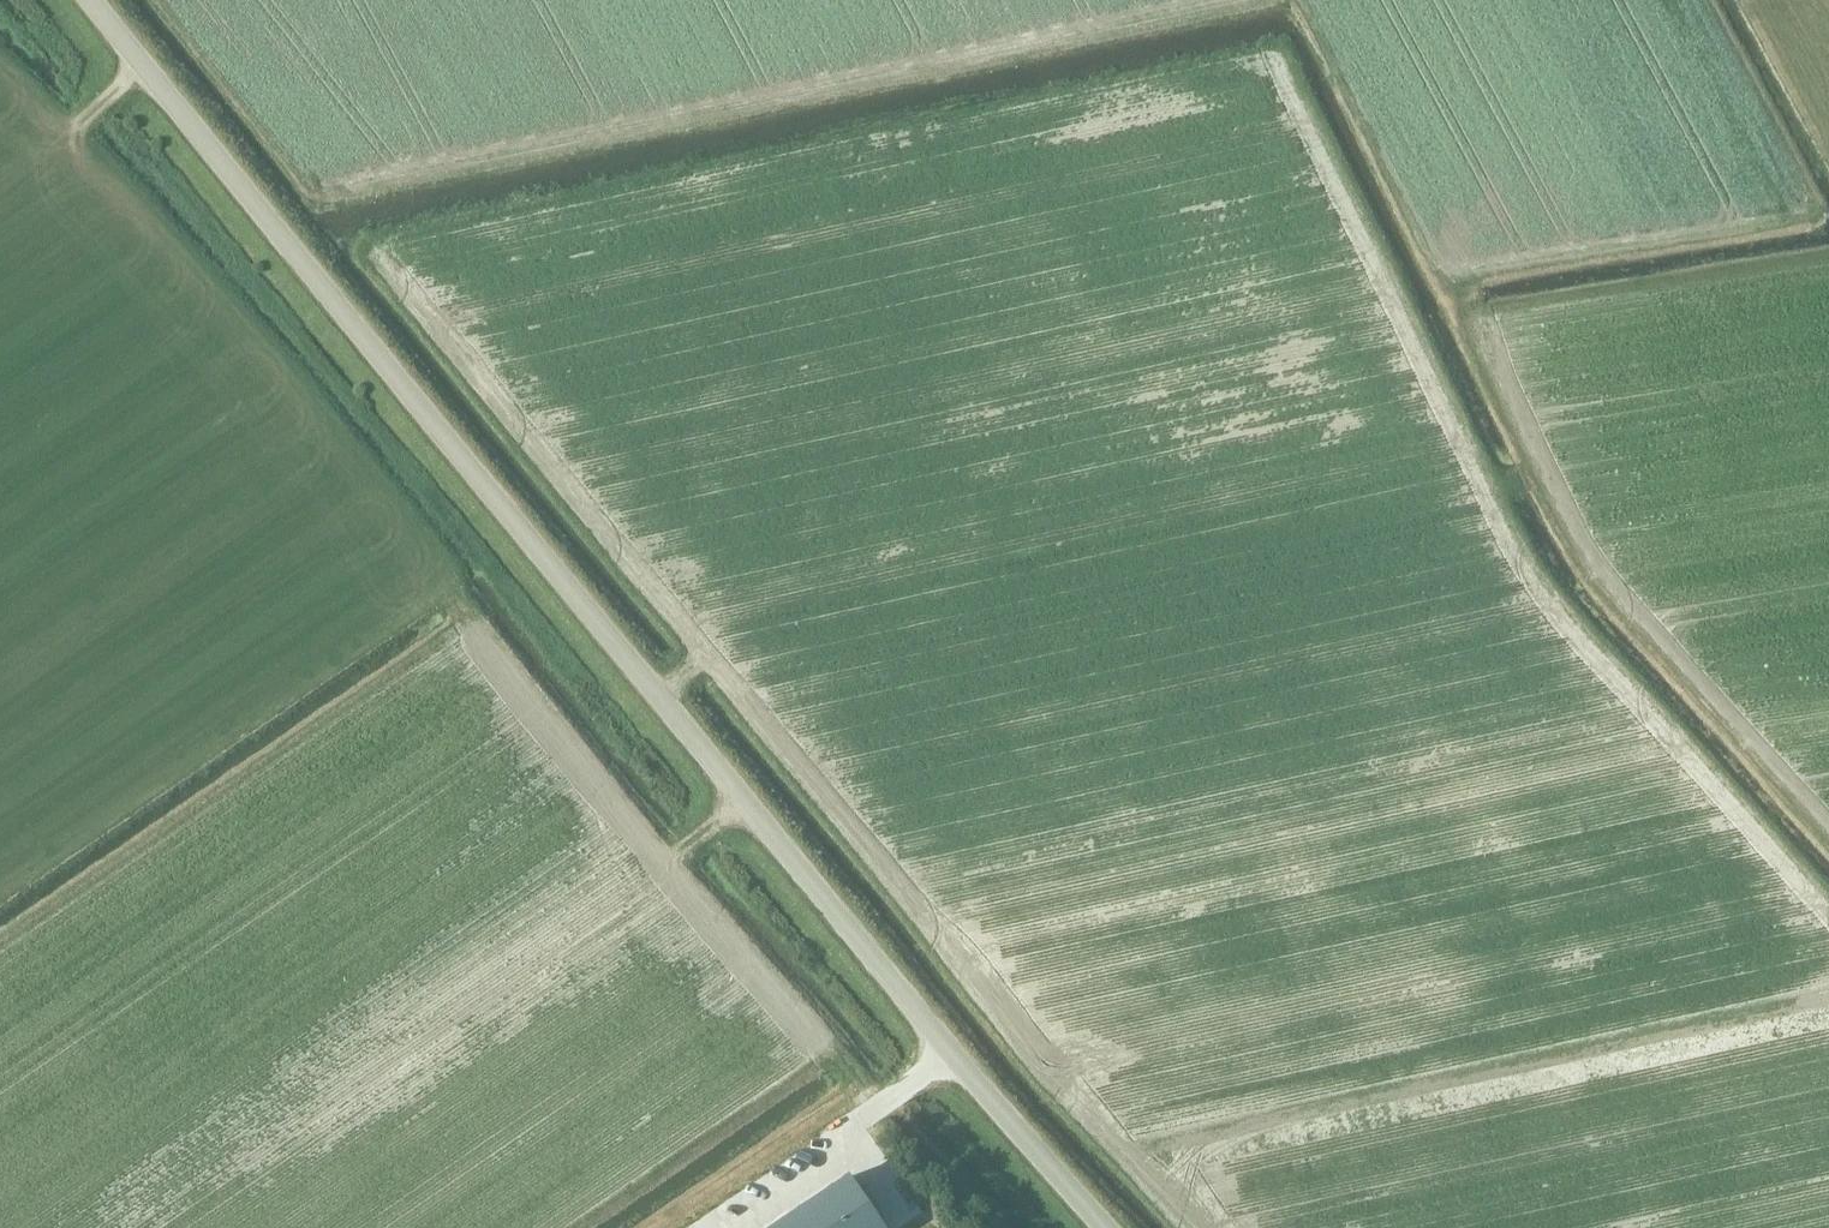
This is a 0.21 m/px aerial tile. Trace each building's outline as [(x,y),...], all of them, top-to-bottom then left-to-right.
[(848,1177),(773,1227),(883,1227),(848,1177)]
